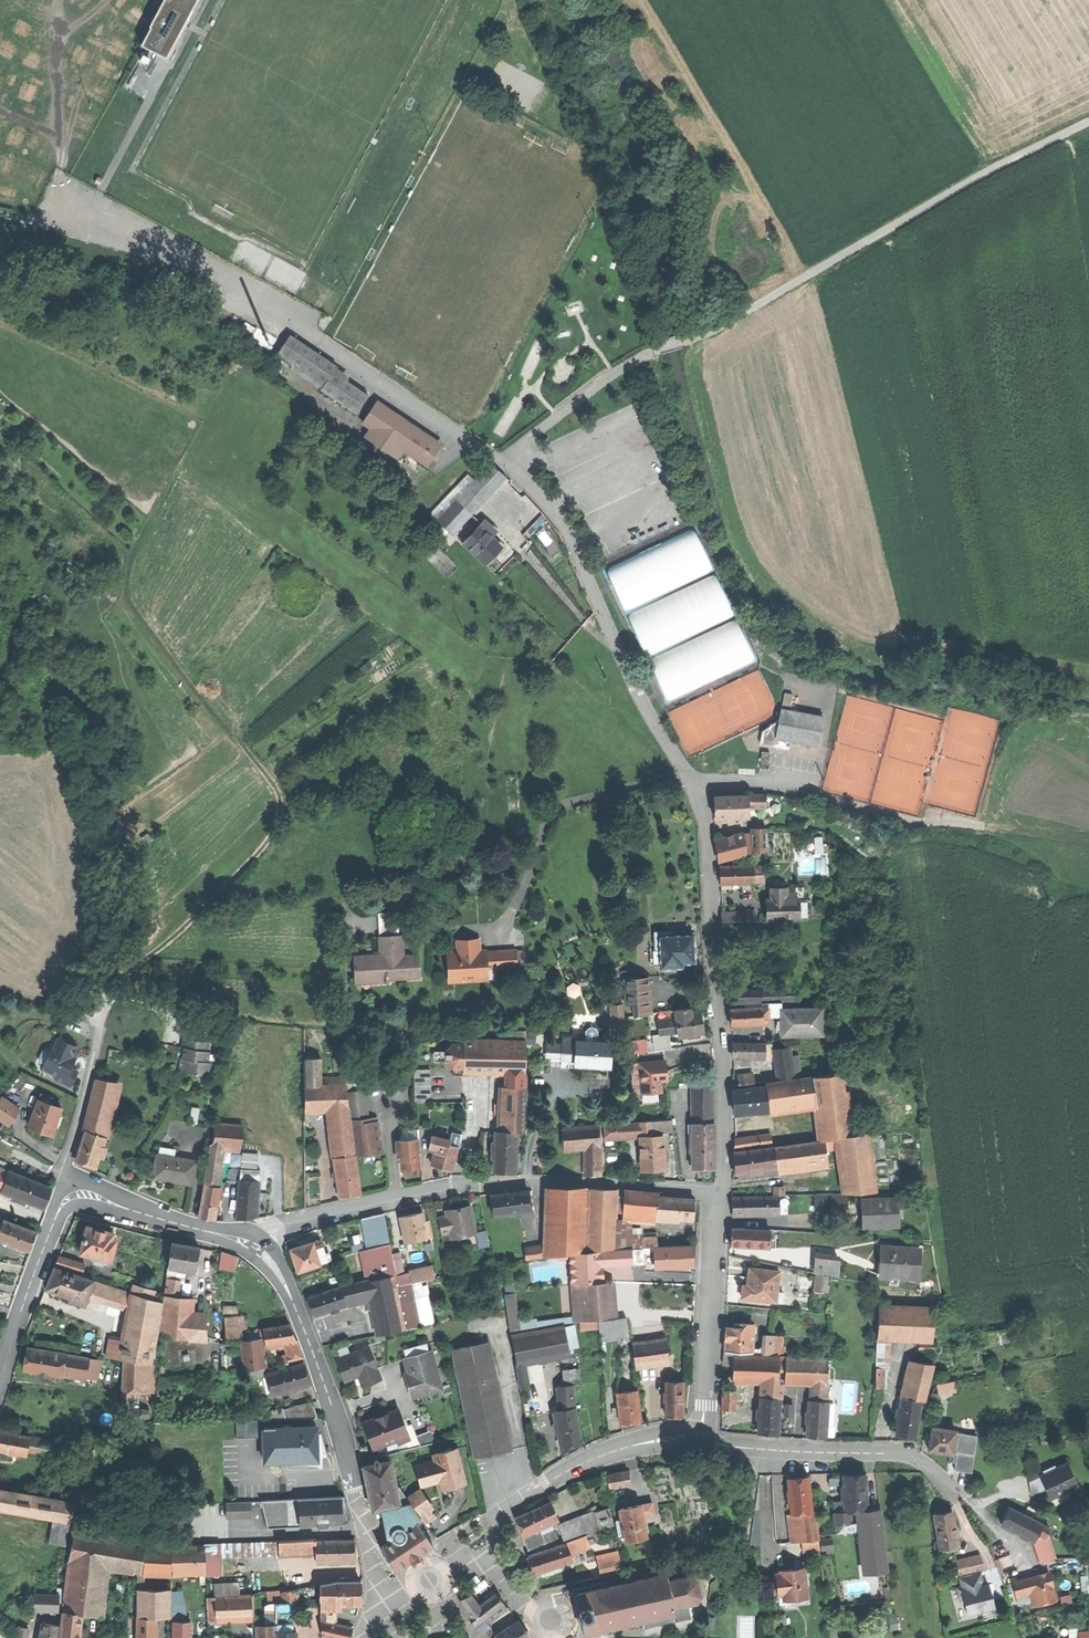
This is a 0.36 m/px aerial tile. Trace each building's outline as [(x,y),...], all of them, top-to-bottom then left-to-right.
[(171,59),(188,28),(185,26),(188,20),(191,22),(203,0),(166,0),(164,3),(166,8),(163,14),(158,14),(142,44),(171,59)] [(291,335),(279,353),(326,384),(322,391),(356,413),(369,394),(334,372),(338,365),(291,335)] [(376,403),(363,422),(380,433),(375,442),(391,453),(397,444),(429,466),(441,447),(376,403)] [(440,519),(455,533),(470,517),(507,478),(491,464),(440,519)] [(502,546),(470,517),(455,533),(486,563),(502,546)] [(606,569),(669,703),(759,663),(694,528),(606,569)] [(435,563),(447,555),(440,546),(428,554),(435,563)] [(788,741),(820,747),(825,718),(783,711),(781,723),(778,740),(788,741)] [(787,751),(788,741),(778,740),(781,723),(765,733),(762,747),(787,751)] [(762,769),(771,770),(771,754),(762,753),(762,769)] [(748,795),(748,797),(748,808),(766,808),(766,795),(748,795)] [(715,808),(715,818),(737,817),(747,817),(748,817),(748,808),(748,797),(714,797),(715,808)] [(767,829),(752,830),(753,854),(767,850),(767,829)] [(716,841),(719,863),(753,854),(752,830),(743,831),(743,834),(716,841)] [(720,876),(721,884),(732,884),(739,884),(754,884),(754,883),(754,867),(754,866),(720,867),(720,876)] [(763,867),(754,867),(754,883),(763,882),(763,867)] [(768,909),(768,921),(795,921),(795,894),(786,894),(786,888),(771,888),(771,901),(768,901),(768,909)] [(755,912),(735,913),(735,922),(755,922),(755,912)] [(722,922),(735,922),(735,913),(722,913),(722,922)] [(673,926),(673,933),(673,936),(693,936),(693,947),(700,946),(700,925),(673,926)] [(656,949),(661,949),(660,937),(673,936),(673,933),(656,934),(656,949)] [(389,979),(420,979),(419,957),(403,957),(402,936),(400,936),(381,937),(380,937),(380,956),(355,957),(355,983),(375,982),(385,982),(385,984),(389,984),(389,979)] [(661,969),(681,969),(681,963),(694,963),(694,955),(693,947),(693,936),(673,936),(660,937),(661,949),(661,969)] [(448,952),(449,981),(479,980),(479,968),(485,968),(484,951),(479,951),(473,951),(472,939),(464,940),(457,940),(458,952),(448,952)] [(495,950),(484,951),(485,968),(495,968),(495,950)] [(515,950),(495,950),(495,968),(515,967),(515,950)] [(625,988),(626,1004),(635,1004),(635,1014),(651,1013),(650,993),(649,977),(636,978),(636,971),(620,972),(621,988),(625,988)] [(736,1002),(761,1002),(761,990),(740,991),(736,1002)] [(782,1015),(782,1022),(783,1022),(783,1010),(783,1002),(763,1002),(763,1008),(763,1024),(769,1019),(769,1015),(782,1015)] [(623,1005),(612,1006),(613,1024),(624,1023),(623,1005)] [(674,1009),(675,1015),(692,1013),(691,1007),(674,1009)] [(731,1025),(763,1024),(763,1008),(730,1009),(731,1025)] [(782,1027),(782,1035),(821,1034),(821,1009),(783,1010),(783,1022),(782,1022),(782,1027)] [(698,1033),(703,1033),(701,1023),(700,1011),(692,1013),(675,1015),(678,1036),(686,1035),(698,1033)] [(656,1039),(667,1038),(664,1016),(653,1018),(656,1039)] [(586,1031),(585,1041),(595,1042),(595,1031),(593,1031),(593,1027),(588,1027),(588,1031),(586,1031)] [(537,1043),(538,1031),(529,1030),(527,1042),(537,1043)] [(504,1032),(504,1041),(526,1042),(526,1032),(504,1032)] [(209,1040),(184,1036),(182,1046),(185,1046),(183,1056),(181,1056),(179,1069),(190,1071),(209,1074),(211,1061),(206,1060),(209,1040)] [(561,1061),(575,1062),(576,1041),(577,1041),(577,1038),(562,1037),(562,1044),(561,1058),(561,1061)] [(55,1079),(72,1086),(74,1080),(78,1071),(72,1068),(74,1063),(72,1062),(74,1057),(73,1056),(77,1046),(73,1045),(73,1041),(65,1038),(61,1039),(58,1038),(54,1047),(52,1047),(50,1052),(52,1052),(46,1064),(45,1063),(43,1068),(56,1075),(55,1079)] [(629,1054),(648,1052),(646,1039),(627,1041),(629,1054)] [(504,1041),(463,1041),(463,1044),(463,1068),(463,1072),(525,1073),(526,1042),(504,1041)] [(575,1066),(610,1067),(611,1042),(595,1042),(585,1041),(577,1041),(576,1041),(575,1062),(575,1066)] [(733,1058),(760,1058),(760,1043),(733,1043),(733,1050),(733,1058)] [(454,1068),(463,1068),(463,1044),(454,1044),(446,1051),(446,1060),(454,1068)] [(546,1058),(561,1058),(562,1044),(547,1044),(546,1058)] [(774,1048),(778,1079),(794,1077),(790,1045),(783,1046),(774,1048)] [(41,1061),(45,1063),(46,1064),(52,1052),(50,1052),(47,1050),(43,1051),(40,1058),(41,1061)] [(333,1107),(339,1157),(355,1154),(350,1120),(352,1120),(351,1116),(347,1092),(346,1085),(322,1086),(322,1058),(305,1058),(305,1108),(333,1107)] [(665,1060),(638,1062),(641,1093),(661,1091),(660,1077),(666,1077),(665,1067),(665,1060)] [(642,1104),(641,1093),(638,1062),(630,1063),(634,1105),(642,1104)] [(415,1103),(432,1102),(431,1069),(414,1069),(415,1103)] [(344,1076),(345,1083),(360,1081),(359,1073),(344,1076)] [(737,1075),(738,1084),(753,1083),(753,1078),(752,1073),(737,1075)] [(840,1074),(826,1076),(833,1137),(836,1137),(853,1135),(847,1091),(843,1092),(840,1074)] [(815,1104),(819,1141),(825,1140),(834,1139),(833,1137),(826,1076),(811,1077),(815,1104)] [(85,1129),(86,1130),(105,1135),(118,1082),(97,1077),(85,1129)] [(769,1110),(815,1104),(811,1077),(766,1083),(766,1087),(769,1110)] [(345,1083),(346,1085),(347,1092),(363,1089),(361,1080),(360,1081),(345,1083)] [(692,1082),(693,1123),(714,1123),(714,1082),(692,1082)] [(505,1087),(504,1132),(517,1132),(524,1132),(525,1088),(505,1087)] [(736,1114),(769,1110),(766,1087),(733,1091),(734,1103),(736,1114)] [(347,1092),(351,1116),(368,1114),(364,1089),(363,1089),(347,1092)] [(29,1127),(53,1135),(56,1124),(61,1108),(45,1103),(48,1096),(40,1093),(29,1127)] [(9,1125),(19,1110),(2,1097),(0,1100),(0,1119),(4,1122),(9,1125)] [(352,1123),(356,1155),(381,1153),(377,1120),(352,1123)] [(671,1120),(652,1121),(653,1131),(672,1130),(671,1120)] [(633,1137),(641,1137),(640,1121),(632,1122),(633,1137)] [(640,1121),(641,1137),(653,1136),(653,1131),(652,1121),(640,1121)] [(9,1125),(4,1122),(0,1128),(0,1129),(5,1132),(9,1125)] [(216,1122),(212,1146),(222,1147),(234,1149),(240,1149),(243,1126),(216,1122)] [(605,1139),(633,1137),(632,1122),(604,1123),(605,1139)] [(693,1168),(714,1168),(714,1137),(714,1123),(693,1123),(693,1168)] [(585,1148),(600,1147),(599,1127),(563,1129),(564,1149),(578,1148),(585,1148)] [(411,1168),(422,1167),(419,1129),(408,1130),(406,1131),(404,1132),(403,1134),(402,1137),(402,1139),(397,1139),(399,1155),(402,1155),(403,1169),(411,1168)] [(86,1164),(97,1167),(107,1136),(105,1135),(86,1130),(76,1161),(86,1164)] [(505,1173),(516,1173),(517,1132),(504,1132),(495,1131),(494,1172),(505,1173)] [(853,1135),(836,1137),(836,1139),(837,1149),(843,1193),(876,1192),(869,1133),(853,1135)] [(734,1138),(735,1149),(751,1147),(751,1144),(760,1143),(760,1135),(734,1138)] [(442,1167),(452,1170),(458,1148),(459,1148),(461,1143),(451,1140),(451,1141),(433,1136),(430,1146),(436,1148),(432,1164),(442,1167)] [(653,1136),(641,1137),(643,1170),(653,1169),(665,1169),(663,1136),(653,1136)] [(834,1139),(825,1140),(826,1151),(837,1149),(836,1139),(834,1139)] [(734,1162),(735,1173),(827,1161),(826,1151),(825,1140),(819,1141),(733,1151),(734,1162)] [(204,1184),(205,1184),(217,1185),(222,1147),(212,1146),(209,1145),(204,1184)] [(159,1147),(158,1153),(176,1156),(177,1150),(159,1147)] [(601,1147),(600,1147),(585,1148),(586,1176),(602,1175),(601,1147)] [(242,1150),(240,1149),(234,1149),(233,1156),(241,1157),(242,1150)] [(157,1153),(152,1178),(163,1180),(171,1182),(171,1180),(193,1184),(197,1160),(176,1156),(158,1153),(157,1153)] [(350,1195),(360,1193),(355,1154),(339,1157),(334,1157),(340,1196),(350,1195)] [(241,1167),(241,1172),(250,1173),(250,1180),(260,1181),(261,1169),(241,1167)] [(2,1190),(9,1172),(0,1169),(0,1190),(2,1190)] [(1,1193),(42,1208),(46,1198),(50,1188),(9,1172),(2,1190),(1,1193)] [(241,1172),(240,1180),(250,1180),(250,1173),(241,1172)] [(247,1217),(258,1218),(260,1181),(250,1180),(240,1180),(238,1217),(247,1217)] [(206,1218),(216,1219),(221,1186),(217,1185),(205,1184),(200,1217),(206,1218)] [(813,1186),(813,1194),(826,1194),(825,1185),(813,1186)] [(587,1188),(547,1189),(545,1245),(544,1257),(570,1253),(585,1251),(587,1188)] [(616,1235),(617,1212),(616,1197),(616,1189),(588,1188),(587,1250),(617,1249),(616,1235)] [(629,1214),(656,1217),(657,1197),(662,1197),(663,1193),(624,1190),(623,1198),(622,1213),(629,1214)] [(493,1216),(531,1211),(529,1191),(509,1193),(491,1196),(493,1216)] [(780,1196),(756,1197),(756,1215),(780,1214),(780,1196)] [(816,1209),(838,1209),(838,1197),(816,1196),(816,1209)] [(656,1217),(693,1220),(694,1210),(694,1200),(662,1197),(657,1197),(656,1217)] [(733,1215),(756,1215),(756,1197),(733,1197),(733,1206),(733,1215)] [(864,1217),(865,1226),(898,1225),(897,1199),(864,1201),(864,1217)] [(450,1233),(451,1238),(464,1235),(463,1232),(475,1229),(470,1206),(458,1209),(446,1211),(447,1216),(450,1233)] [(400,1217),(405,1242),(432,1237),(428,1220),(425,1221),(423,1212),(409,1215),(400,1217)] [(628,1235),(629,1214),(622,1213),(617,1212),(616,1235),(628,1235)] [(362,1218),(368,1248),(390,1244),(384,1214),(362,1218)] [(442,1235),(450,1233),(447,1216),(438,1218),(442,1235)] [(28,1251),(31,1243),(35,1233),(4,1221),(0,1231),(0,1240),(28,1251)] [(100,1229),(88,1226),(87,1228),(84,1230),(83,1235),(85,1237),(81,1253),(96,1257),(103,1259),(111,1261),(116,1239),(112,1238),(114,1233),(100,1229)] [(476,1231),(480,1247),(489,1245),(486,1229),(476,1231)] [(733,1245),(769,1247),(770,1230),(734,1229),(733,1237),(733,1245)] [(658,1233),(644,1234),(644,1248),(654,1248),(658,1247),(658,1233)] [(644,1234),(628,1235),(616,1235),(617,1249),(617,1250),(632,1249),(644,1248),(644,1234)] [(294,1260),(298,1272),(321,1265),(321,1264),(315,1247),(314,1242),(307,1244),(299,1246),(291,1248),(294,1260)] [(186,1271),(196,1272),(200,1248),(186,1246),(173,1244),(169,1269),(186,1271)] [(360,1250),(366,1280),(366,1281),(393,1276),(397,1275),(394,1260),(390,1244),(368,1248),(360,1250)] [(323,1245),(315,1247),(321,1264),(328,1262),(323,1245)] [(526,1260),(544,1257),(545,1245),(524,1249),(526,1260)] [(884,1245),(881,1276),(918,1279),(921,1248),(884,1245)] [(658,1247),(654,1248),(654,1252),(655,1268),(693,1266),(692,1256),(692,1246),(658,1247)] [(644,1248),(632,1249),(633,1257),(643,1257),(643,1255),(649,1254),(649,1252),(654,1252),(654,1248),(644,1248)] [(617,1250),(608,1250),(609,1265),(633,1263),(633,1257),(632,1249),(617,1250)] [(570,1253),(572,1284),(604,1282),(603,1265),(602,1251),(570,1253)] [(56,1252),(53,1261),(81,1271),(84,1262),(56,1252)] [(239,1258),(222,1253),(220,1269),(235,1272),(239,1258)] [(103,1261),(103,1259),(96,1257),(94,1262),(106,1265),(107,1262),(103,1261)] [(814,1272),(838,1274),(840,1259),(815,1257),(814,1272)] [(400,1259),(394,1260),(397,1275),(403,1273),(400,1259)] [(432,1267),(409,1272),(412,1284),(435,1279),(432,1267)] [(94,1282),(54,1268),(51,1278),(47,1289),(86,1303),(88,1297),(94,1282)] [(742,1298),(782,1303),(783,1293),(777,1293),(779,1272),(750,1268),(748,1280),(748,1286),(743,1286),(742,1298)] [(184,1282),(186,1271),(169,1269),(168,1279),(179,1281),(184,1282)] [(397,1275),(393,1276),(395,1286),(400,1285),(400,1286),(412,1284),(409,1272),(403,1273),(397,1275)] [(824,1275),(817,1274),(814,1291),(822,1292),(824,1275)] [(393,1276),(366,1281),(370,1296),(372,1308),(378,1336),(405,1330),(395,1286),(393,1276)] [(177,1298),(179,1281),(168,1279),(165,1297),(177,1298)] [(366,1280),(342,1287),(346,1301),(362,1297),(370,1296),(366,1281),(366,1280)] [(614,1316),(612,1297),(612,1281),(604,1282),(572,1284),(574,1322),(614,1316)] [(612,1297),(639,1298),(639,1283),(612,1281),(612,1297)] [(132,1294),(94,1282),(88,1297),(129,1310),(132,1294)] [(135,1284),(132,1294),(153,1299),(156,1290),(135,1284)] [(421,1327),(412,1284),(400,1286),(400,1285),(395,1286),(405,1330),(421,1327)] [(311,1307),(314,1316),(347,1305),(346,1301),(342,1287),(341,1286),(308,1297),(311,1307)] [(509,1331),(510,1331),(518,1329),(513,1293),(505,1294),(509,1331)] [(153,1299),(132,1294),(129,1310),(123,1341),(119,1360),(126,1361),(152,1364),(163,1302),(153,1299)] [(372,1308),(370,1296),(362,1297),(365,1310),(372,1308)] [(193,1299),(177,1298),(165,1297),(161,1338),(208,1342),(205,1315),(192,1314),(193,1299)] [(889,1339),(933,1341),(934,1308),(879,1306),(877,1338),(889,1339)] [(632,1341),(642,1339),(638,1313),(628,1314),(632,1341)] [(600,1339),(628,1335),(626,1318),(597,1322),(600,1339)] [(734,1353),(753,1354),(753,1349),(754,1325),(735,1324),(734,1328),(726,1328),(725,1340),(725,1353),(734,1353)] [(284,1344),(296,1342),(290,1325),(264,1330),(267,1347),(284,1344)] [(510,1331),(511,1336),(537,1331),(536,1326),(518,1329),(510,1331)] [(524,1363),(570,1354),(565,1326),(537,1331),(511,1336),(517,1365),(524,1363)] [(765,1335),(764,1347),(764,1354),(774,1355),(775,1338),(775,1336),(765,1335)] [(244,1371),(265,1367),(262,1338),(242,1342),(244,1371)] [(633,1344),(637,1367),(671,1362),(667,1338),(633,1344)] [(888,1368),(889,1339),(877,1338),(876,1368),(881,1368),(888,1368)] [(107,1358),(119,1360),(123,1341),(111,1339),(107,1358)] [(298,1347),(296,1342),(284,1344),(286,1357),(301,1354),(298,1347)] [(493,1454),(510,1450),(489,1342),(453,1349),(474,1458),(493,1454)] [(407,1349),(409,1357),(425,1353),(422,1344),(407,1349)] [(359,1376),(362,1386),(380,1379),(368,1347),(337,1359),(341,1370),(345,1381),(359,1376)] [(24,1370),(63,1377),(64,1374),(67,1355),(28,1348),(26,1358),(24,1370)] [(409,1386),(412,1397),(441,1389),(430,1351),(425,1353),(409,1357),(404,1359),(410,1377),(407,1378),(409,1386)] [(724,1366),(733,1366),(734,1355),(734,1353),(725,1353),(724,1366)] [(304,1361),(301,1354),(286,1357),(288,1364),(304,1361)] [(85,1358),(67,1355),(64,1374),(81,1377),(85,1358)] [(762,1383),(778,1384),(778,1370),(779,1357),(734,1355),(733,1366),(732,1381),(762,1383)] [(277,1367),(288,1364),(286,1357),(275,1359),(277,1367)] [(93,1359),(85,1358),(81,1377),(90,1379),(93,1359)] [(797,1383),(811,1384),(827,1385),(828,1360),(786,1358),(786,1371),(785,1382),(797,1383)] [(152,1372),(152,1364),(126,1361),(124,1406),(139,1407),(139,1393),(152,1393),(152,1372)] [(915,1361),(905,1398),(921,1400),(924,1401),(934,1364),(915,1361)] [(267,1374),(272,1395),(311,1384),(308,1374),(305,1363),(267,1374)] [(529,1385),(524,1363),(517,1365),(516,1365),(520,1387),(529,1385)] [(562,1383),(563,1386),(572,1385),(579,1385),(578,1369),(562,1370),(562,1383)] [(885,1371),(881,1371),(876,1371),(875,1388),(884,1388),(885,1371)] [(168,1381),(157,1381),(157,1396),(167,1396),(168,1381)] [(936,1384),(938,1394),(956,1390),(954,1381),(936,1384)] [(675,1416),(683,1416),(683,1382),(666,1382),(666,1416),(675,1416)] [(782,1398),(783,1384),(778,1384),(762,1383),(761,1397),(780,1398),(782,1398)] [(811,1384),(810,1400),(828,1401),(829,1385),(827,1385),(811,1384)] [(558,1386),(559,1411),(574,1407),(572,1385),(563,1386),(559,1386),(558,1386)] [(630,1423),(641,1422),(637,1390),(617,1393),(621,1424),(630,1423)] [(723,1390),(722,1402),(736,1403),(736,1391),(723,1390)] [(778,1435),(780,1398),(761,1397),(759,1434),(778,1435)] [(904,1436),(916,1438),(921,1400),(905,1398),(902,1398),(896,1436),(904,1436)] [(808,1436),(826,1437),(828,1401),(810,1400),(808,1436)] [(735,1411),(736,1403),(722,1402),(722,1411),(735,1411)] [(785,1415),(792,1416),(793,1404),(785,1403),(785,1415)] [(286,1419),(316,1417),(312,1404),(284,1410),(286,1419)] [(570,1446),(582,1444),(574,1407),(559,1411),(553,1412),(561,1448),(570,1446)] [(150,1410),(136,1408),(135,1416),(148,1419),(151,1417),(152,1415),(151,1413),(150,1410)] [(268,1419),(286,1419),(284,1410),(283,1408),(267,1413),(268,1419)] [(370,1443),(373,1450),(377,1448),(397,1440),(398,1444),(410,1440),(404,1425),(400,1415),(390,1419),(388,1414),(367,1422),(372,1434),(367,1436),(370,1443)] [(958,1417),(957,1424),(956,1433),(977,1436),(979,1420),(958,1417)] [(237,1439),(246,1438),(246,1421),(237,1421),(237,1439)] [(246,1438),(264,1438),(264,1429),(264,1421),(246,1421),(246,1438)] [(411,1423),(404,1425),(410,1440),(398,1444),(397,1440),(377,1448),(380,1456),(420,1446),(416,1435),(411,1423)] [(949,1454),(953,1454),(956,1433),(957,1424),(949,1423),(948,1429),(932,1427),(931,1435),(927,1434),(926,1440),(930,1440),(929,1445),(929,1451),(949,1454)] [(317,1428),(278,1429),(279,1462),(318,1461),(317,1446),(317,1428)] [(265,1462),(279,1462),(278,1429),(264,1429),(264,1438),(265,1462)] [(431,1430),(416,1435),(420,1446),(435,1443),(431,1430)] [(5,1452),(17,1454),(27,1455),(28,1452),(30,1437),(0,1432),(0,1451),(5,1452)] [(977,1436),(956,1433),(953,1454),(949,1454),(948,1462),(955,1462),(954,1471),(972,1473),(977,1436)] [(55,1441),(30,1437),(28,1452),(52,1457),(55,1441)] [(414,1466),(421,1487),(440,1481),(443,1490),(454,1487),(465,1483),(458,1460),(452,1461),(449,1450),(434,1454),(435,1460),(414,1466)] [(363,1467),(367,1484),(394,1479),(390,1461),(379,1463),(379,1460),(374,1461),(375,1464),(363,1467)] [(1048,1492),(1050,1497),(1052,1497),(1066,1490),(1077,1485),(1068,1463),(1041,1475),(1046,1487),(1048,1492)] [(607,1475),(609,1488),(631,1484),(628,1470),(607,1475)] [(1031,1494),(1046,1487),(1041,1475),(1039,1471),(1030,1475),(1031,1494)] [(853,1474),(843,1475),(845,1511),(859,1511),(867,1510),(865,1474),(853,1474)] [(802,1513),(812,1512),(807,1476),(796,1478),(788,1478),(792,1514),(799,1513),(802,1513)] [(397,1506),(399,1505),(397,1497),(395,1487),(394,1479),(367,1484),(368,1491),(372,1511),(381,1509),(391,1507),(397,1506)] [(399,1486),(395,1487),(397,1497),(404,1495),(399,1486)] [(1070,1498),(1066,1490),(1052,1497),(1055,1504),(1070,1498)] [(0,1492),(0,1508),(54,1518),(69,1520),(72,1504),(0,1492)] [(421,1492),(408,1500),(417,1512),(429,1505),(421,1492)] [(399,1505),(397,1506),(407,1521),(418,1513),(417,1512),(408,1500),(405,1495),(404,1495),(397,1497),(399,1505)] [(342,1498),(299,1499),(300,1527),(318,1526),(328,1526),(343,1525),(343,1523),(342,1499),(342,1498)] [(252,1502),(226,1503),(227,1519),(252,1518),(252,1502)] [(260,1502),(252,1502),(252,1518),(260,1518),(260,1502)] [(653,1502),(641,1504),(643,1516),(655,1514),(653,1502)] [(519,1527),(523,1535),(539,1528),(558,1520),(551,1503),(516,1518),(519,1527)] [(625,1536),(626,1541),(647,1538),(643,1516),(641,1504),(620,1508),(623,1524),(625,1536)] [(434,1517),(429,1505),(417,1512),(418,1513),(422,1520),(424,1523),(434,1517)] [(407,1521),(397,1506),(391,1507),(402,1523),(403,1521),(408,1529),(418,1522),(422,1520),(418,1513),(407,1521)] [(381,1509),(387,1542),(392,1539),(391,1536),(390,1533),(391,1531),(393,1528),(396,1526),(399,1526),(402,1526),(404,1528),(406,1530),(408,1529),(403,1521),(402,1523),(391,1507),(381,1509)] [(609,1508),(596,1512),(602,1529),(614,1525),(609,1508)] [(1009,1508),(1001,1524),(1035,1541),(1043,1525),(1009,1508)] [(880,1509),(867,1510),(859,1511),(867,1573),(887,1571),(880,1509)] [(815,1511),(812,1512),(802,1513),(805,1541),(818,1539),(815,1511)] [(934,1514),(940,1549),(958,1546),(952,1511),(942,1512),(934,1514)] [(583,1517),(584,1519),(589,1534),(602,1529),(596,1512),(583,1517)] [(819,1549),(818,1539),(805,1541),(802,1513),(799,1513),(803,1551),(819,1549)] [(65,1545),(69,1520),(54,1518),(50,1542),(65,1545)] [(560,1527),(565,1542),(585,1535),(589,1534),(584,1519),(560,1527)] [(380,1547),(396,1571),(410,1561),(419,1555),(433,1545),(431,1542),(418,1522),(408,1529),(406,1530),(392,1539),(387,1542),(380,1547)] [(619,1537),(625,1536),(623,1524),(616,1525),(619,1537)] [(1049,1528),(1043,1525),(1035,1541),(1043,1538),(1049,1528)] [(392,1539),(406,1530),(404,1528),(402,1526),(399,1526),(396,1526),(393,1528),(391,1531),(390,1533),(391,1536),(392,1539)] [(541,1534),(539,1528),(523,1535),(528,1549),(544,1542),(544,1543),(558,1537),(554,1527),(550,1529),(550,1530),(541,1534)] [(74,1531),(69,1563),(88,1567),(108,1570),(111,1538),(74,1531)] [(565,1542),(566,1544),(569,1553),(589,1546),(585,1535),(565,1542)] [(145,1544),(111,1538),(108,1570),(142,1574),(145,1544)] [(1035,1541),(1033,1541),(1041,1567),(1051,1564),(1043,1538),(1035,1541)] [(312,1551),(317,1551),(317,1542),(317,1539),(280,1540),(281,1558),(284,1558),(284,1553),(303,1552),(303,1557),(313,1556),(312,1551)] [(832,1539),(821,1540),(821,1549),(833,1548),(832,1539)] [(356,1541),(317,1542),(317,1551),(317,1563),(356,1561),(356,1551),(356,1541)] [(532,1566),(534,1574),(572,1561),(569,1553),(566,1544),(529,1556),(532,1566)] [(199,1574),(206,1573),(204,1546),(172,1547),(173,1575),(199,1574)] [(146,1547),(144,1574),(171,1575),(171,1548),(146,1547)] [(993,1552),(1000,1573),(1009,1570),(1001,1549),(993,1552)] [(601,1577),(623,1572),(619,1554),(598,1559),(601,1577)] [(421,1558),(419,1555),(410,1561),(412,1564),(421,1558)] [(950,1563),(953,1577),(960,1576),(975,1572),(972,1558),(950,1563)] [(69,1563),(63,1612),(82,1615),(88,1567),(69,1563)] [(108,1570),(88,1567),(82,1615),(104,1617),(108,1570)] [(787,1570),(780,1571),(780,1573),(776,1574),(777,1587),(782,1586),(783,1598),(803,1595),(804,1599),(808,1598),(804,1567),(787,1570)] [(980,1571),(975,1572),(960,1576),(962,1586),(963,1590),(983,1585),(980,1571)] [(1048,1572),(1041,1574),(1044,1586),(1032,1590),(1036,1603),(1056,1598),(1048,1572)] [(575,1595),(584,1633),(642,1620),(644,1627),(691,1617),(688,1603),(696,1601),(700,1595),(697,1580),(691,1575),(667,1581),(666,1574),(575,1595)] [(1013,1582),(1016,1594),(1032,1590),(1044,1586),(1041,1574),(1026,1579),(1013,1582)] [(361,1581),(341,1582),(341,1604),(362,1604),(361,1592),(361,1581)] [(341,1609),(341,1604),(341,1582),(322,1584),(322,1620),(337,1623),(336,1614),(332,1613),(332,1609),(341,1609)] [(215,1584),(216,1598),(240,1596),(239,1583),(215,1584)] [(985,1585),(983,1585),(963,1590),(958,1592),(960,1600),(965,1603),(968,1614),(994,1607),(992,1595),(990,1591),(986,1589),(985,1585)] [(780,1602),(804,1599),(803,1595),(783,1598),(782,1586),(777,1587),(780,1602)] [(187,1614),(184,1589),(170,1590),(173,1615),(187,1614)] [(139,1590),(139,1618),(153,1618),(153,1590),(146,1590),(139,1590)] [(299,1590),(281,1591),(282,1603),(294,1602),(300,1601),(299,1590)] [(271,1604),(276,1603),(282,1603),(281,1591),(270,1592),(271,1604)] [(500,1599),(496,1594),(479,1605),(470,1594),(459,1600),(475,1627),(498,1609),(504,1605),(500,1599)] [(33,1602),(59,1604),(60,1596),(33,1595),(33,1602)] [(217,1621),(253,1619),(252,1596),(240,1596),(216,1598),(217,1621)] [(209,1622),(217,1621),(216,1598),(208,1598),(209,1622)] [(277,1632),(278,1632),(294,1631),(294,1602),(282,1603),(276,1603),(277,1632)] [(507,1609),(504,1605),(498,1609),(502,1613),(507,1609)] [(488,1624),(502,1613),(498,1609),(475,1627),(479,1635),(489,1628),(490,1627),(488,1624)] [(82,1615),(63,1612),(60,1637),(80,1637),(82,1615)] [(706,1629),(713,1629),(714,1617),(707,1617),(706,1629)] [(157,1618),(153,1618),(139,1618),(139,1637),(157,1637),(157,1618)] [(524,1630),(518,1621),(495,1637),(493,1637),(530,1637),(524,1630)] [(175,1622),(175,1635),(188,1635),(188,1622),(175,1622)] [(351,1628),(322,1622),(323,1637),(328,1637),(330,1637),(349,1637),(349,1636),(351,1628)] [(59,1626),(42,1623),(40,1637),(57,1637),(59,1626)] [(29,1629),(19,1627),(17,1637),(27,1637),(29,1629)] [(495,1637),(489,1628),(479,1635),(482,1637),(493,1637),(495,1637)]
